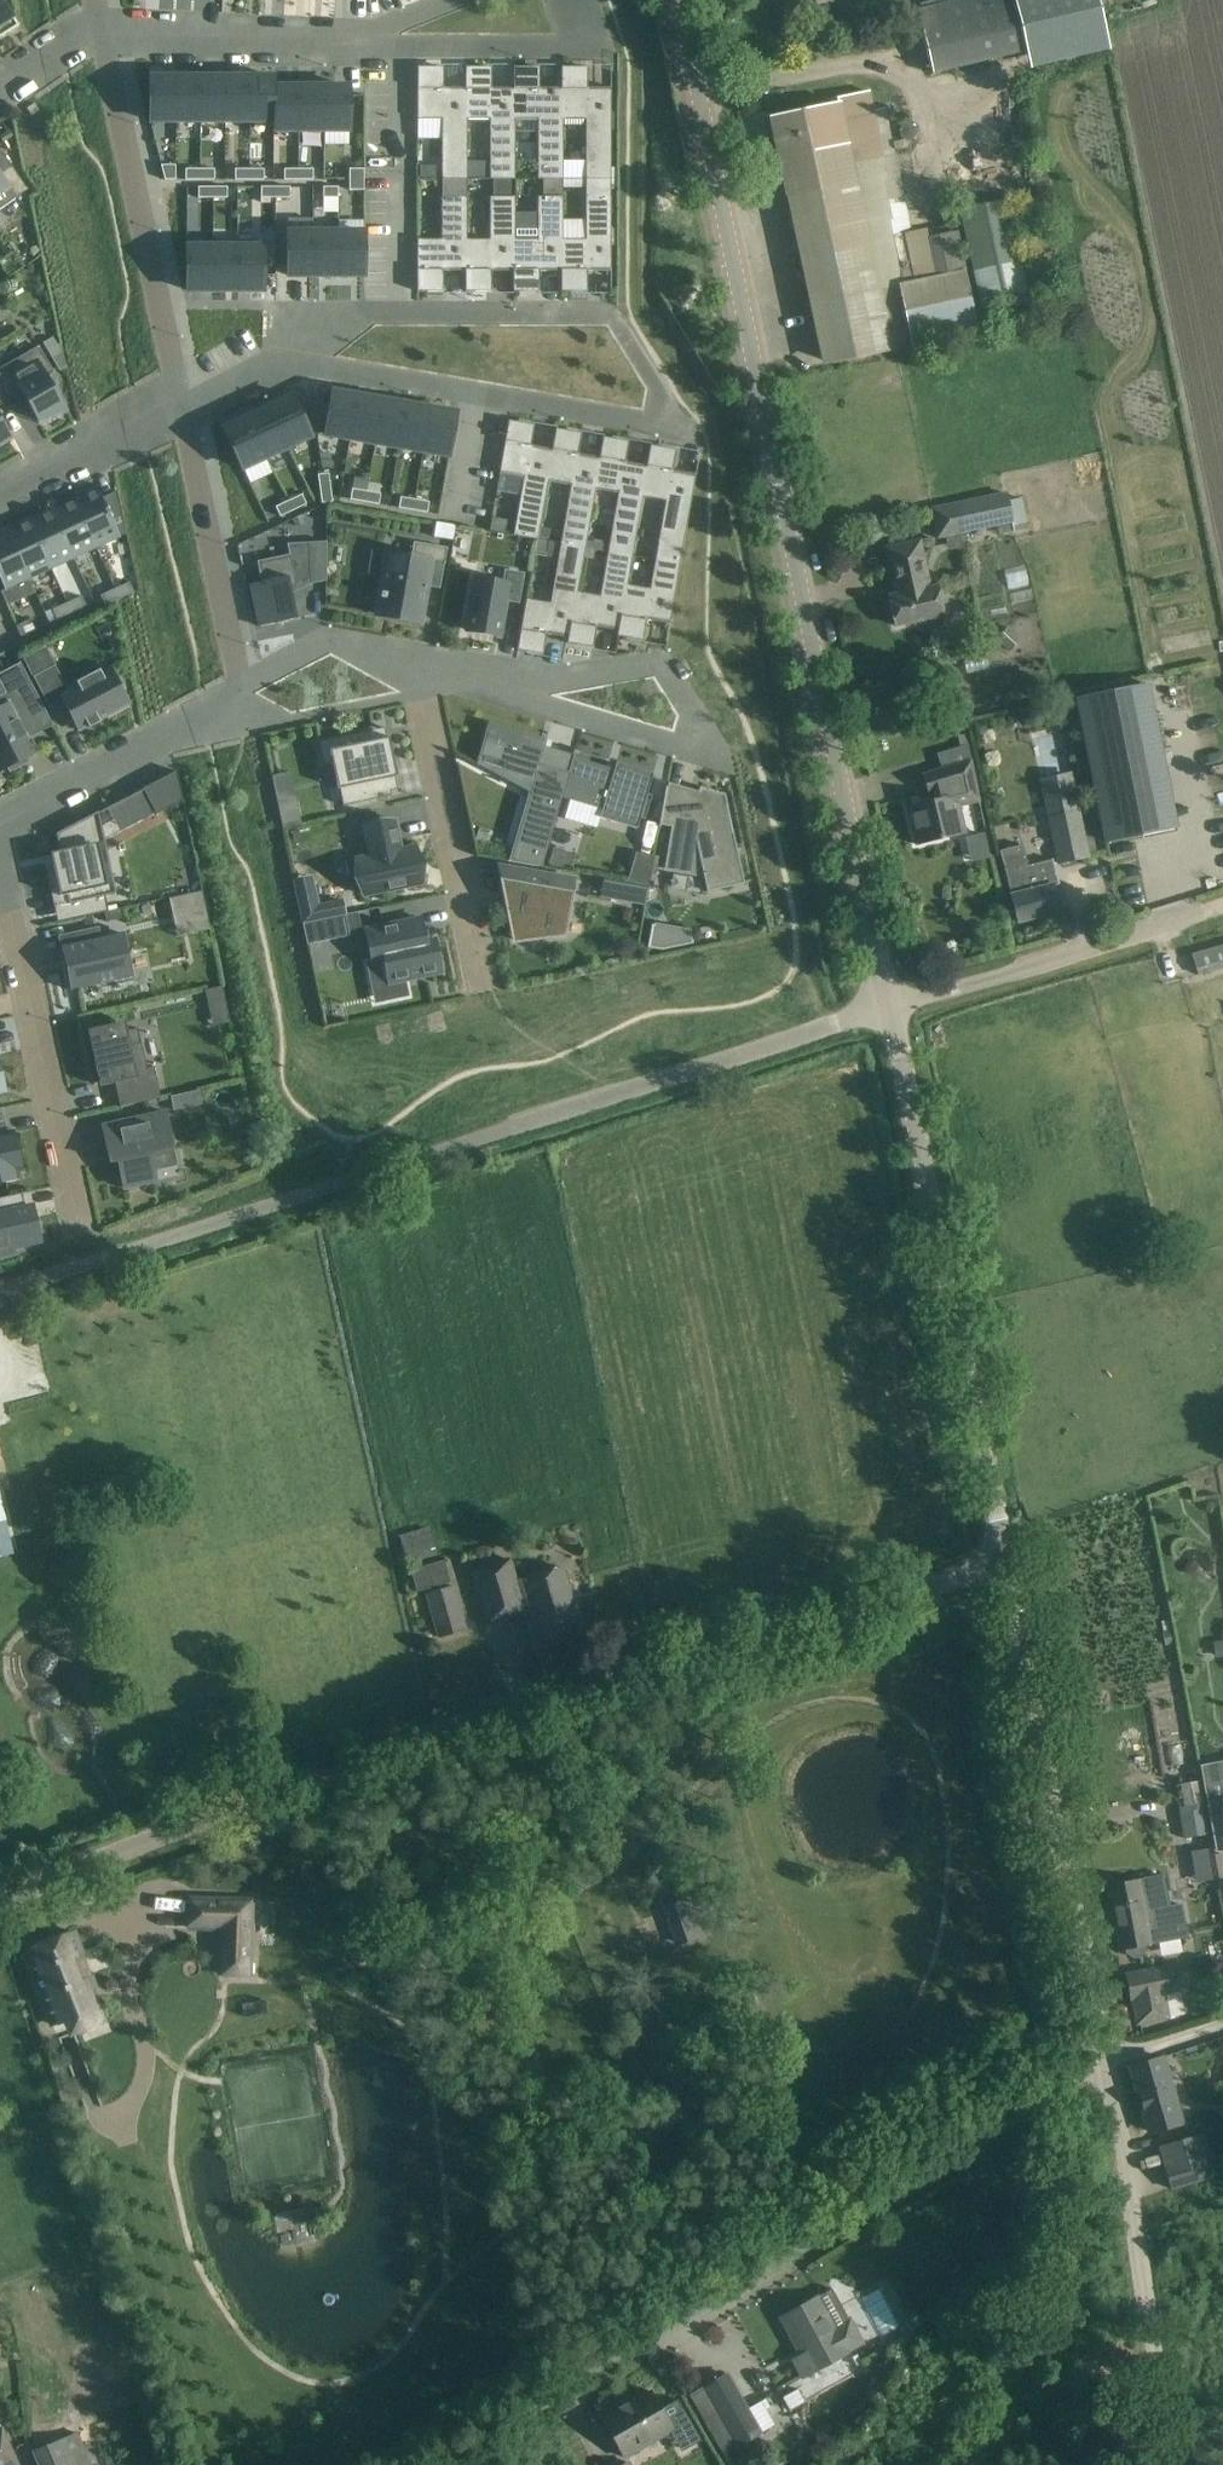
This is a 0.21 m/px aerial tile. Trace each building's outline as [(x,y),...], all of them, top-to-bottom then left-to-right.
[(18,28),(9,14),(0,0),(0,39),(18,28)] [(916,10),(932,73),(1026,51),(1013,0),(958,0),(916,10)] [(442,120),(441,180),(466,180),(466,120),(466,88),(444,88),(444,68),(417,68),(417,120),(442,120)] [(466,68),(466,180),(467,180),(467,120),(490,120),(490,180),(514,180),(514,68),(513,68),(513,88),(492,88),(492,68),(466,68)] [(514,68),(514,180),(515,180),(515,120),(537,120),(537,180),(562,180),(562,68),(561,68),(561,88),(539,88),(539,68),(514,68)] [(562,68),(562,180),(563,180),(563,120),(586,120),(585,180),(611,180),(611,88),(608,88),(587,88),(587,68),(562,68)] [(150,78),(150,121),(175,121),(176,78),(150,78)] [(176,78),(175,121),(200,121),(200,78),(176,78)] [(200,78),(200,121),(225,121),(225,78),(200,78)] [(225,78),(225,121),(250,121),(250,78),(225,78)] [(250,78),(250,121),(273,121),(273,104),(275,104),(275,87),(275,78),(250,78)] [(273,104),(273,121),(273,131),(299,131),(299,87),(275,87),(275,104),(273,104)] [(299,87),(299,131),(324,131),(324,88),(299,87)] [(324,88),(324,131),(349,131),(349,88),(324,88)] [(871,111),(867,91),(836,98),(837,103),(803,110),(779,115),(833,364),(978,333),(957,232),(928,238),(937,278),(900,286),(862,113),(871,111)] [(903,125),(900,130),(901,136),(906,140),(912,139),(916,134),(915,128),(910,124),(903,125)] [(16,199),(28,190),(2,153),(0,154),(0,207),(16,199)] [(176,166),(161,166),(165,181),(176,181),(176,166)] [(186,169),(186,180),(200,180),(200,169),(186,169)] [(200,169),(200,180),(215,180),(215,169),(200,169)] [(235,169),(235,180),(249,180),(249,169),(235,169)] [(249,169),(249,180),(264,180),(264,169),(249,169)] [(284,169),(284,180),(299,180),(299,169),(284,169)] [(299,169),(299,180),(313,180),(313,169),(299,169)] [(349,170),(349,180),(364,180),(364,170),(349,170)] [(349,180),(349,191),(364,191),(364,180),(349,180)] [(562,197),(562,292),(587,292),(587,272),(608,272),(611,272),(611,197),(611,180),(585,180),(585,197),(585,240),(563,240),(563,197),(562,197)] [(198,187),(198,198),(213,198),(213,187),(198,187)] [(213,187),(213,198),(227,198),(227,187),(213,187)] [(323,187),(323,198),(338,198),(338,187),(323,187)] [(261,188),(261,198),(275,198),(275,188),(261,188)] [(275,188),(275,198),(290,198),(290,188),(275,188)] [(417,292),(443,292),(443,272),(466,272),(466,240),(466,197),(441,197),(441,240),(417,240),(417,292)] [(489,197),(489,240),(466,240),(466,272),(466,292),(492,292),(492,272),(514,272),(514,240),(514,197),(489,197)] [(514,197),(514,292),(539,292),(539,271),(561,271),(561,292),(562,292),(562,197),(537,197),(537,215),(515,215),(515,197),(514,197)] [(1029,295),(1009,200),(959,210),(978,305),(1029,295)] [(1027,210),(1014,212),(1019,235),(1032,233),(1027,210)] [(287,233),(287,276),(313,276),(313,233),(287,233)] [(313,233),(313,276),(338,276),(338,233),(313,233)] [(338,233),(338,276),(364,276),(364,233),(338,233)] [(187,247),(187,291),(212,291),(213,247),(187,247)] [(213,247),(212,291),(237,291),(237,247),(213,247)] [(237,247),(237,291),(247,291),(263,291),(263,247),(237,247)] [(43,343),(48,352),(58,346),(53,337),(43,343)] [(21,393),(38,421),(64,406),(47,378),(54,373),(39,347),(0,369),(0,387),(8,401),(21,393)] [(332,392),(325,435),(350,439),(357,396),(332,392)] [(357,396),(350,439),(374,443),(382,401),(357,396)] [(293,397),(269,409),(287,448),(311,436),(293,397)] [(382,401),(374,443),(399,448),(406,405),(382,401)] [(406,405),(399,448),(423,452),(430,409),(406,405)] [(246,419),(265,458),(287,448),(269,409),(246,419)] [(430,409),(423,452),(449,456),(456,413),(430,409)] [(10,437),(0,419),(0,443),(10,437)] [(246,419),(224,430),(242,469),(265,458),(246,419)] [(548,481),(557,430),(556,429),(552,450),(531,446),(534,426),(508,421),(499,473),(524,477),(513,536),(537,540),(548,481)] [(595,489),(604,438),(603,438),(599,458),(578,454),(582,434),(557,430),(548,481),(571,485),(561,542),(585,546),(595,489)] [(604,438),(585,546),(586,547),(596,489),(618,493),(608,552),(632,557),(651,446),(650,446),(647,466),(625,462),(629,442),(604,438)] [(651,446),(632,557),(633,557),(643,498),(665,502),(655,561),(680,565),(680,564),(685,537),(696,474),(694,474),(693,474),(687,473),(672,471),(676,450),(651,446)] [(328,474),(317,476),(319,490),(330,489),(328,474)] [(102,499),(95,485),(94,486),(97,493),(75,503),(96,548),(126,534),(117,492),(102,499)] [(330,489),(319,490),(321,504),(332,503),(330,489)] [(351,490),(349,500),(364,503),(366,492),(351,490)] [(366,492),(364,503),(378,505),(380,495),(366,492)] [(1011,522),(1005,494),(957,504),(964,532),(1011,522)] [(299,497),(286,503),(290,513),(303,506),(299,497)] [(400,498),(398,509),(412,511),(414,501),(400,498)] [(1022,498),(1006,502),(1011,522),(1012,529),(1028,526),(1022,498)] [(414,501),(412,511),(427,514),(428,503),(414,501)] [(75,503),(53,513),(74,559),(96,548),(75,503)] [(286,503),(272,509),(277,519),(290,513),(286,503)] [(53,513),(30,523),(51,569),(74,559),(53,513)] [(492,518),(490,531),(505,533),(507,520),(492,518)] [(436,522),(434,537),(453,540),(456,526),(436,522)] [(8,533),(29,579),(51,569),(30,523),(8,533)] [(541,528),(539,538),(549,540),(550,529),(541,528)] [(5,590),(29,579),(8,533),(0,537),(0,579),(5,590)] [(537,540),(535,552),(548,555),(550,542),(538,540),(537,540)] [(526,599),(517,651),(543,655),(545,643),(546,635),(568,639),(569,637),(578,590),(586,547),(585,546),(561,542),(550,603),(526,599)] [(930,588),(920,542),(886,549),(896,596),(889,597),(895,627),(942,617),(936,587),(930,588)] [(250,585),(259,627),(297,619),(290,589),(311,585),(308,543),(287,544),(289,555),(257,562),(261,583),(250,585)] [(388,553),(378,615),(419,623),(430,562),(444,565),(447,548),(414,543),(411,557),(388,553)] [(568,639),(567,644),(568,644),(593,648),(596,628),(607,630),(618,632),(617,637),(618,637),(632,557),(608,552),(601,594),(578,590),(569,637),(568,639)] [(632,557),(618,637),(643,641),(646,621),(667,624),(667,625),(669,625),(680,565),(655,561),(650,589),(628,585),(633,557),(632,557)] [(470,595),(467,614),(472,615),(469,631),(498,636),(504,600),(518,602),(523,575),(506,572),(504,583),(478,579),(475,596),(470,595)] [(130,582),(115,589),(120,599),(134,593),(130,582)] [(115,589),(101,596),(105,606),(120,599),(115,589)] [(82,596),(67,603),(72,613),(87,607),(82,596)] [(67,603),(52,610),(57,620),(72,613),(67,603)] [(31,620),(16,626),(21,637),(36,630),(31,620)] [(1009,627),(997,640),(1008,650),(1020,638),(1009,627)] [(32,731),(33,733),(52,723),(20,662),(0,673),(0,684),(5,693),(0,695),(0,772),(8,768),(10,772),(28,763),(26,758),(34,754),(24,735),(32,731)] [(68,691),(55,666),(33,677),(49,708),(64,701),(79,731),(88,726),(89,729),(101,722),(100,720),(128,705),(110,669),(101,673),(100,670),(76,682),(78,686),(68,691)] [(576,751),(574,750),(568,772),(539,764),(547,740),(489,723),(476,765),(478,765),(529,792),(508,862),(542,868),(576,751)] [(377,740),(375,730),(318,742),(323,767),(332,765),(337,790),(339,789),(342,807),(391,796),(388,779),(397,777),(388,738),(377,740)] [(600,818),(637,829),(640,819),(645,820),(652,796),(647,794),(653,774),(616,763),(614,770),(574,758),(562,798),(602,810),(600,818)] [(982,802),(972,761),(923,775),(929,795),(935,794),(937,801),(907,808),(916,845),(967,833),(961,807),(982,802)] [(143,789),(155,815),(182,801),(176,772),(143,789)] [(666,789),(660,822),(675,824),(668,869),(703,875),(706,893),(744,885),(725,795),(700,787),(697,798),(666,789)] [(297,800),(277,803),(281,822),(300,818),(297,800)] [(1170,800),(1099,814),(1105,842),(1176,828),(1170,800)] [(1087,858),(1076,811),(1048,817),(1058,864),(1087,858)] [(105,845),(98,812),(56,834),(60,851),(59,851),(59,854),(54,855),(56,866),(53,866),(54,868),(46,870),(54,908),(116,894),(114,883),(107,885),(98,846),(105,845)] [(363,827),(370,856),(356,859),(363,896),(422,884),(415,847),(397,851),(395,841),(398,840),(394,821),(363,827)] [(984,833),(965,838),(971,863),(990,858),(984,833)] [(1028,866),(1023,845),(1000,851),(1011,896),(1018,923),(1060,912),(1053,887),(1059,886),(1053,860),(1028,866)] [(636,853),(627,882),(649,886),(654,856),(636,853)] [(544,932),(544,934),(545,934),(546,932),(561,935),(561,937),(564,937),(564,935),(562,935),(564,925),(566,925),(566,924),(565,924),(571,888),(574,889),(575,887),(538,880),(517,876),(517,877),(500,874),(500,873),(499,873),(500,877),(503,894),(504,894),(512,932),(514,932),(513,927),(528,929),(527,931),(529,931),(529,930),(544,932)] [(1143,877),(1119,883),(1122,896),(1147,890),(1143,877)] [(635,885),(604,879),(601,898),(632,903),(635,885)] [(172,918),(206,910),(202,891),(168,899),(172,918)] [(343,899),(299,909),(302,923),(346,914),(343,899)] [(122,909),(104,913),(106,922),(124,918),(122,909)] [(345,915),(302,924),(307,945),(350,936),(345,915)] [(372,963),(383,961),(388,985),(441,973),(434,940),(425,942),(420,918),(365,930),(372,963)] [(98,929),(72,935),(74,945),(63,947),(72,989),(132,976),(123,934),(100,939),(98,929)] [(1192,955),(1198,976),(1222,969),(1222,946),(1192,955)] [(222,987),(205,990),(208,1004),(225,1000),(222,987)] [(93,1084),(99,1082),(100,1087),(115,1084),(120,1107),(161,1098),(154,1067),(147,1069),(141,1042),(130,1045),(128,1033),(138,1031),(138,1029),(127,1031),(125,1022),(88,1030),(90,1039),(83,1041),(93,1084)] [(198,1090),(170,1096),(174,1110),(201,1104),(198,1090)] [(102,1126),(110,1164),(118,1162),(124,1188),(157,1181),(151,1155),(174,1150),(166,1112),(102,1126)] [(21,1179),(19,1172),(23,1171),(20,1161),(21,1161),(16,1140),(14,1131),(0,1134),(0,1183),(21,1179)] [(85,1156),(95,1155),(94,1131),(84,1132),(85,1156)] [(0,1198),(0,1254),(10,1251),(9,1247),(38,1241),(31,1208),(26,1209),(23,1193),(0,1198)] [(405,1562),(434,1553),(425,1526),(397,1536),(405,1562)] [(515,1581),(509,1560),(472,1571),(488,1624),(534,1610),(543,1643),(580,1632),(561,1568),(515,1581)] [(427,1565),(411,1569),(417,1591),(433,1587),(427,1565)] [(465,1630),(452,1587),(426,1595),(439,1638),(465,1630)] [(1202,1767),(1202,1769),(1217,1852),(1222,1851),(1222,1763),(1202,1767)] [(1203,1803),(1179,1806),(1184,1838),(1207,1835),(1203,1803)] [(1163,1876),(1106,1887),(1118,1950),(1122,1949),(1123,1954),(1130,1958),(1141,1956),(1146,1949),(1145,1945),(1182,1937),(1178,1919),(1176,1906),(1170,1908),(1169,1908),(1163,1876)] [(674,1903),(667,1905),(681,1944),(688,1941),(708,1935),(694,1896),(674,1903)] [(190,1898),(190,1928),(221,1929),(221,1943),(220,1974),(249,1975),(252,1900),(190,1898)] [(74,1932),(24,1951),(52,2025),(92,2009),(85,1992),(95,1988),(90,1976),(87,1977),(83,1965),(79,1955),(82,1954),(74,1932)] [(1177,1965),(1127,1975),(1132,1999),(1137,2026),(1170,2020),(1169,2017),(1185,2014),(1180,1990),(1182,1990),(1177,1965)] [(1176,2104),(1162,2058),(1130,2067),(1143,2114),(1144,2113),(1150,2132),(1178,2124),(1173,2105),(1176,2104)] [(1204,2135),(1158,2148),(1171,2192),(1217,2179),(1204,2135)] [(818,2297),(781,2317),(792,2337),(794,2335),(800,2346),(801,2349),(799,2350),(802,2356),(794,2360),(803,2377),(863,2343),(832,2289),(818,2297)] [(878,2344),(862,2353),(865,2359),(882,2350),(878,2344)] [(726,2375),(689,2395),(726,2460),(763,2439),(760,2435),(763,2433),(762,2432),(779,2423),(769,2407),(765,2399),(754,2405),(746,2410),(727,2377),(726,2375)] [(618,2406),(601,2416),(625,2458),(673,2430),(684,2450),(700,2441),(701,2440),(688,2418),(682,2407),(678,2400),(677,2401),(661,2410),(651,2391),(620,2409),(618,2406)] [(2,2427),(0,2428),(0,2464),(19,2464),(2,2427)] [(77,2433),(33,2451),(39,2464),(90,2464),(77,2433)]
